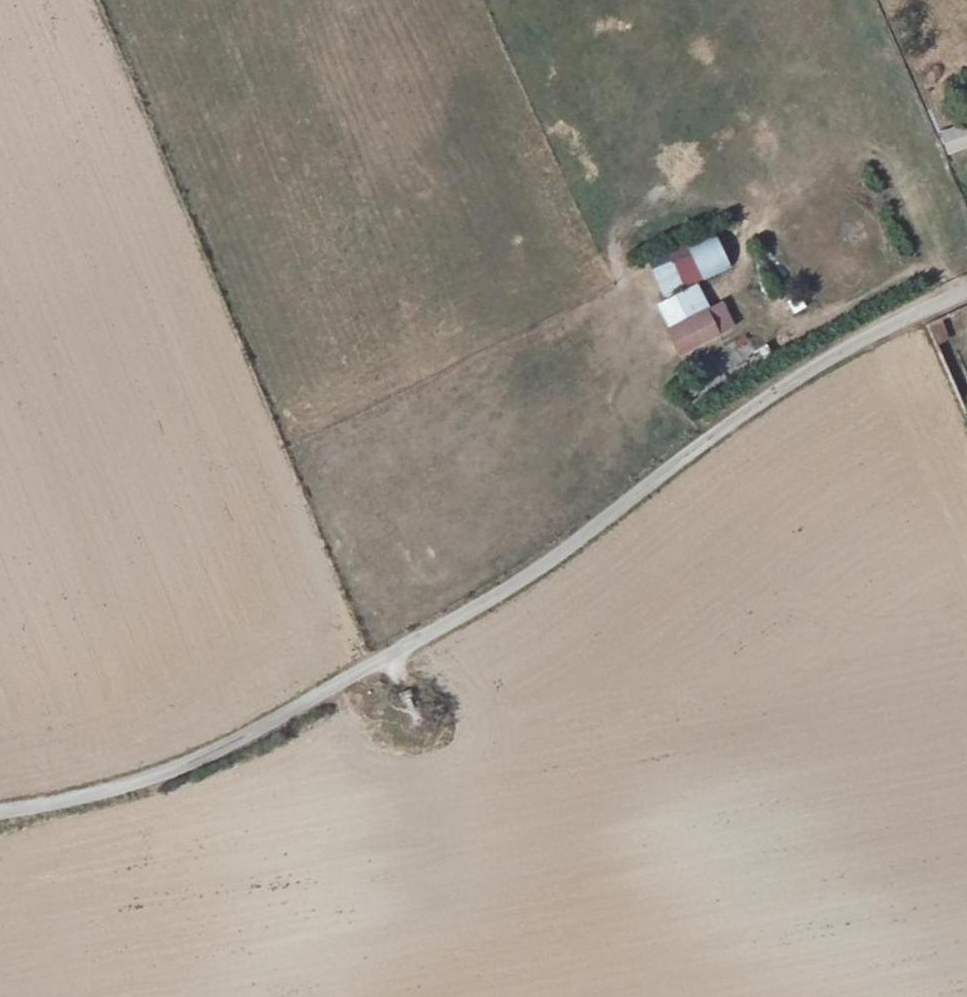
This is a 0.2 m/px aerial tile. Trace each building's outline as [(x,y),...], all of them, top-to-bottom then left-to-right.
[(957,148),(966,144),(966,119),(949,127),(957,148)] [(651,268),(662,296),(704,278),(689,244),(666,254),(669,261),(651,268)] [(680,357),(737,328),(723,300),(710,306),(697,282),(653,305),(680,357)] [(942,320),(927,326),(935,344),(950,339),(942,320)]
